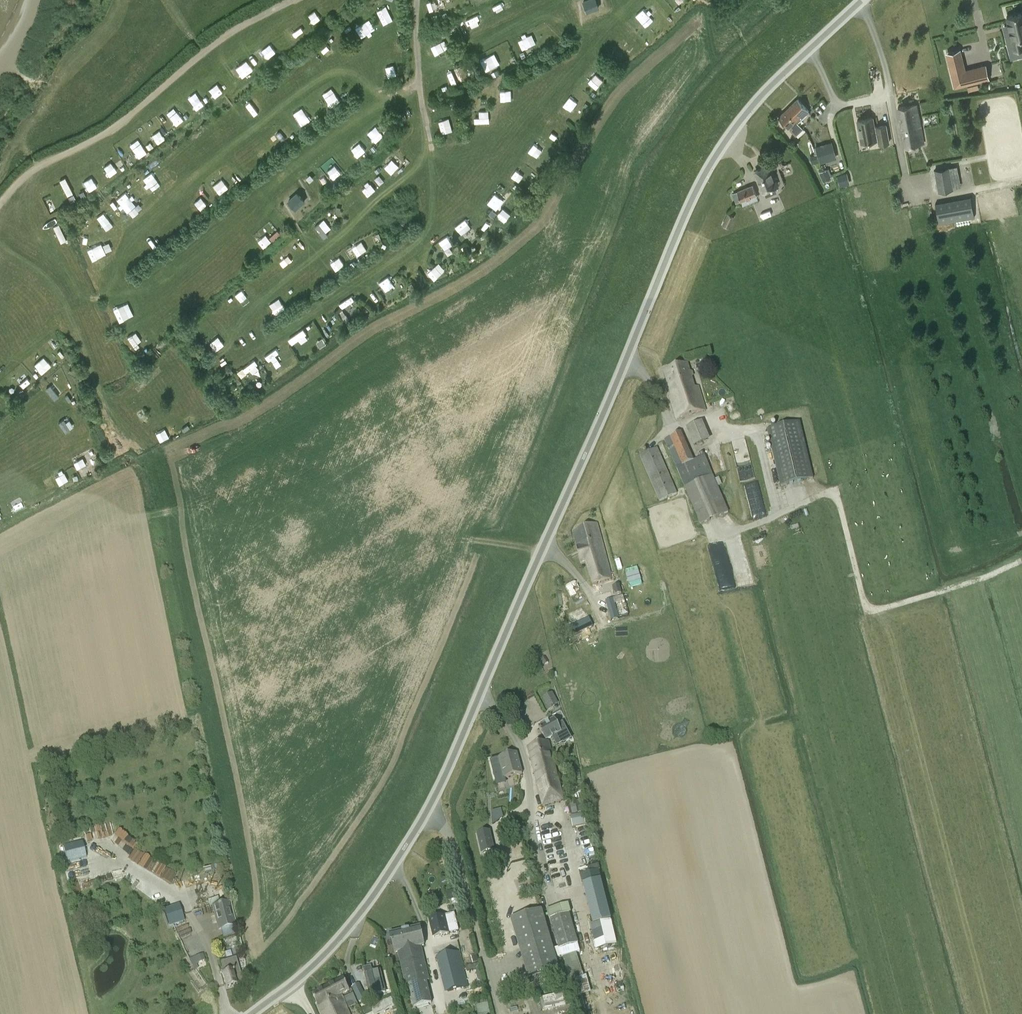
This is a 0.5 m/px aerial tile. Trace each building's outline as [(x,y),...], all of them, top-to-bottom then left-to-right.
[(440,12),(437,0),(434,0),(421,3),(424,15),(440,12)] [(583,1),(587,11),(598,7),(595,0),(586,0),(583,1)] [(472,29),(483,24),(479,13),(467,18),(472,29)] [(1006,17),(1009,29),(1004,31),(1009,52),(1021,49),(1021,13),(1006,17)] [(434,43),(437,52),(451,47),(448,38),(434,43)] [(955,87),(989,79),(985,65),(965,70),(961,52),(947,56),(955,87)] [(458,68),(446,71),(449,85),(462,82),(458,68)] [(330,106),(338,100),(332,93),(324,99),(330,106)] [(797,98),(785,110),(797,122),(809,111),(797,98)] [(254,117),(259,115),(251,100),(245,102),(254,117)] [(905,147),(923,143),(916,104),(898,107),(905,147)] [(803,128),(797,122),(785,110),(778,117),(796,135),(803,128)] [(479,117),(474,117),(474,122),(491,122),(490,111),(479,112),(479,117)] [(873,118),(857,120),(861,143),(878,140),(879,144),(889,142),(886,125),(874,127),(873,118)] [(437,121),(442,133),(447,132),(443,120),(437,121)] [(375,144),(384,136),(375,126),(366,134),(375,144)] [(351,147),(356,156),(365,151),(360,142),(351,147)] [(833,159),(831,152),(834,151),(833,146),(817,151),(821,163),(833,159)] [(812,154),(811,154),(813,163),(819,161),(817,153),(815,153),(812,154)] [(308,172),(312,179),(317,176),(319,179),(327,175),(322,165),(308,172)] [(776,190),(774,185),(777,184),(769,165),(755,170),(763,190),(764,189),(766,194),(776,190)] [(952,188),(950,174),(958,173),(956,166),(935,170),(939,191),(952,188)] [(823,180),(830,177),(826,168),(820,171),(823,180)] [(837,175),(840,186),(849,183),(846,172),(837,175)] [(219,194),(227,187),(222,181),(214,188),(219,194)] [(753,184),(737,191),(732,193),(736,202),(757,194),(753,184)] [(485,202),(494,209),(505,196),(496,189),(485,202)] [(358,191),(349,199),(355,206),(364,199),(358,191)] [(297,192),(288,201),(295,208),(304,200),(297,192)] [(974,217),(971,197),(935,204),(939,223),(974,217)] [(727,212),(721,225),(729,228),(734,216),(727,212)] [(322,218),(312,227),(321,236),(331,228),(322,218)] [(272,235),(277,229),(270,222),(264,228),(272,235)] [(99,241),(102,231),(92,229),(89,239),(99,241)] [(119,306),(110,310),(115,320),(124,315),(119,306)] [(305,335),(307,334),(303,329),(288,339),(292,344),(298,339),(301,343),(307,339),(305,335)] [(236,372),(242,380),(258,367),(252,359),(236,372)] [(676,367),(691,416),(706,411),(699,387),(695,388),(688,364),(676,367)] [(676,421),(691,416),(676,367),(663,371),(670,395),(668,395),(676,421)] [(61,419),(56,422),(64,433),(69,429),(61,419)] [(710,441),(702,423),(686,429),(694,448),(710,441)] [(780,487),(813,479),(799,423),(767,430),(780,487)] [(161,442),(171,438),(166,427),(156,431),(161,442)] [(682,433),(665,440),(700,525),(728,513),(705,457),(694,461),(682,433)] [(660,502),(677,494),(657,448),(640,456),(660,502)] [(747,486),(752,517),(761,516),(756,484),(747,486)] [(597,525),(578,530),(573,532),(581,562),(586,561),(592,584),(612,579),(597,525)] [(720,585),(745,579),(737,543),(725,546),(724,544),(712,547),(720,585)] [(620,586),(613,588),(615,596),(622,594),(623,594),(620,586)] [(606,602),(611,621),(619,619),(613,600),(606,602)] [(578,618),(566,624),(576,640),(587,634),(578,618)] [(552,694),(543,699),(549,709),(557,704),(552,694)] [(566,728),(561,731),(555,719),(539,727),(546,740),(553,737),(555,742),(561,740),(570,736),(566,728)] [(542,806),(563,800),(549,743),(528,748),(542,806)] [(496,781),(522,774),(516,753),(491,760),(496,781)] [(583,812),(580,800),(567,804),(570,815),(583,812)] [(573,828),(585,826),(583,814),(570,816),(573,828)] [(541,840),(552,838),(550,825),(539,827),(541,840)] [(488,831),(476,834),(480,853),(492,850),(488,831)] [(82,843),(63,847),(67,863),(86,858),(82,843)] [(157,874),(170,882),(175,873),(163,865),(157,874)] [(580,876),(599,871),(598,865),(579,870),(580,876)] [(601,882),(583,886),(592,925),(610,920),(601,882)] [(447,893),(449,900),(457,898),(455,891),(447,893)] [(234,927),(229,903),(213,907),(219,930),(234,927)] [(179,905),(163,910),(169,927),(184,922),(179,905)] [(528,978),(559,969),(542,911),(511,920),(528,978)] [(433,937),(458,931),(454,914),(429,920),(433,937)] [(578,944),(570,914),(550,920),(558,948),(554,950),(557,959),(580,952),(578,944)] [(616,946),(610,920),(592,925),(590,925),(596,950),(616,946)] [(424,946),(420,927),(409,930),(407,928),(403,929),(402,932),(390,935),(394,953),(397,952),(401,969),(425,963),(421,947),(424,946)] [(467,988),(459,952),(436,957),(445,993),(467,988)] [(203,955),(189,959),(195,970),(198,969),(196,965),(198,964),(198,963),(205,961),(203,955)] [(219,963),(222,974),(226,988),(243,983),(237,962),(236,958),(219,963)] [(430,981),(425,963),(401,969),(405,987),(408,986),(413,1008),(432,1004),(426,982),(430,981)] [(477,973),(482,972),(480,963),(466,967),(467,972),(477,969),(477,973)] [(371,966),(364,968),(366,974),(371,996),(385,993),(380,971),(372,972),(371,966)] [(313,992),(321,1013),(350,1013),(342,995),(349,991),(343,979),(313,992)] [(514,995),(511,981),(503,983),(506,997),(514,995)] [(360,1002),(366,999),(359,985),(353,988),(360,1002)] [(358,1005),(353,993),(344,997),(349,1008),(358,1005)] [(538,999),(540,1009),(562,1003),(559,994),(538,999)] [(475,1002),(478,1013),(490,1013),(487,999),(475,1002)]
